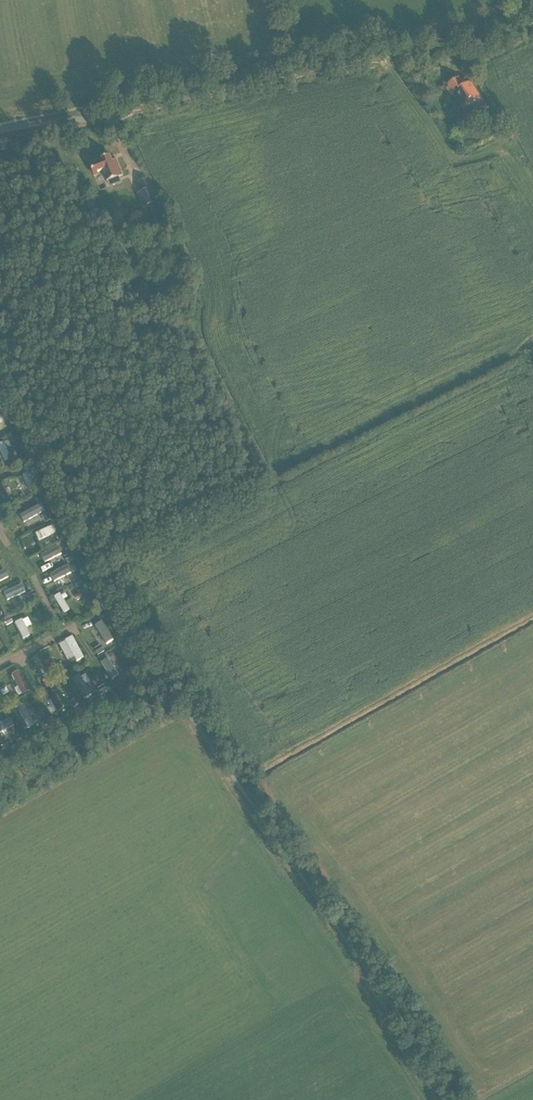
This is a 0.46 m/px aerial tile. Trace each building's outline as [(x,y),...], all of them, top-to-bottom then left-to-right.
[(462,84),(459,78),(448,85),(449,87),(447,89),(451,96),(454,94),(463,109),(480,98),(471,83),(469,85),(466,81),(462,84)] [(467,147),(457,135),(451,139),(461,152),(467,147)] [(117,159),(112,161),(110,156),(99,160),(90,164),(94,174),(103,170),(108,182),(123,176),(117,159)] [(142,192),(138,194),(138,195),(144,208),(157,202),(151,188),(149,189),(143,192),(142,192)] [(11,462),(4,443),(0,444),(0,452),(4,464),(11,462)] [(24,494),(33,492),(28,474),(19,477),(24,494)] [(41,503),(26,513),(30,519),(45,510),(41,503)] [(53,526),(35,534),(40,544),(57,536),(53,526)] [(57,563),(60,556),(54,553),(51,561),(57,563)] [(76,586),(79,576),(66,572),(63,582),(76,586)] [(53,599),(66,617),(72,612),(60,595),(53,599)] [(13,617),(4,619),(6,628),(14,627),(13,617)] [(27,629),(32,626),(28,618),(14,624),(22,642),(31,638),(27,629)] [(104,645),(112,641),(101,622),(93,627),(104,645)] [(77,661),(78,664),(85,660),(74,637),(59,644),(69,664),(77,661)] [(19,671),(11,675),(16,684),(3,690),(8,701),(29,691),(19,671)]
